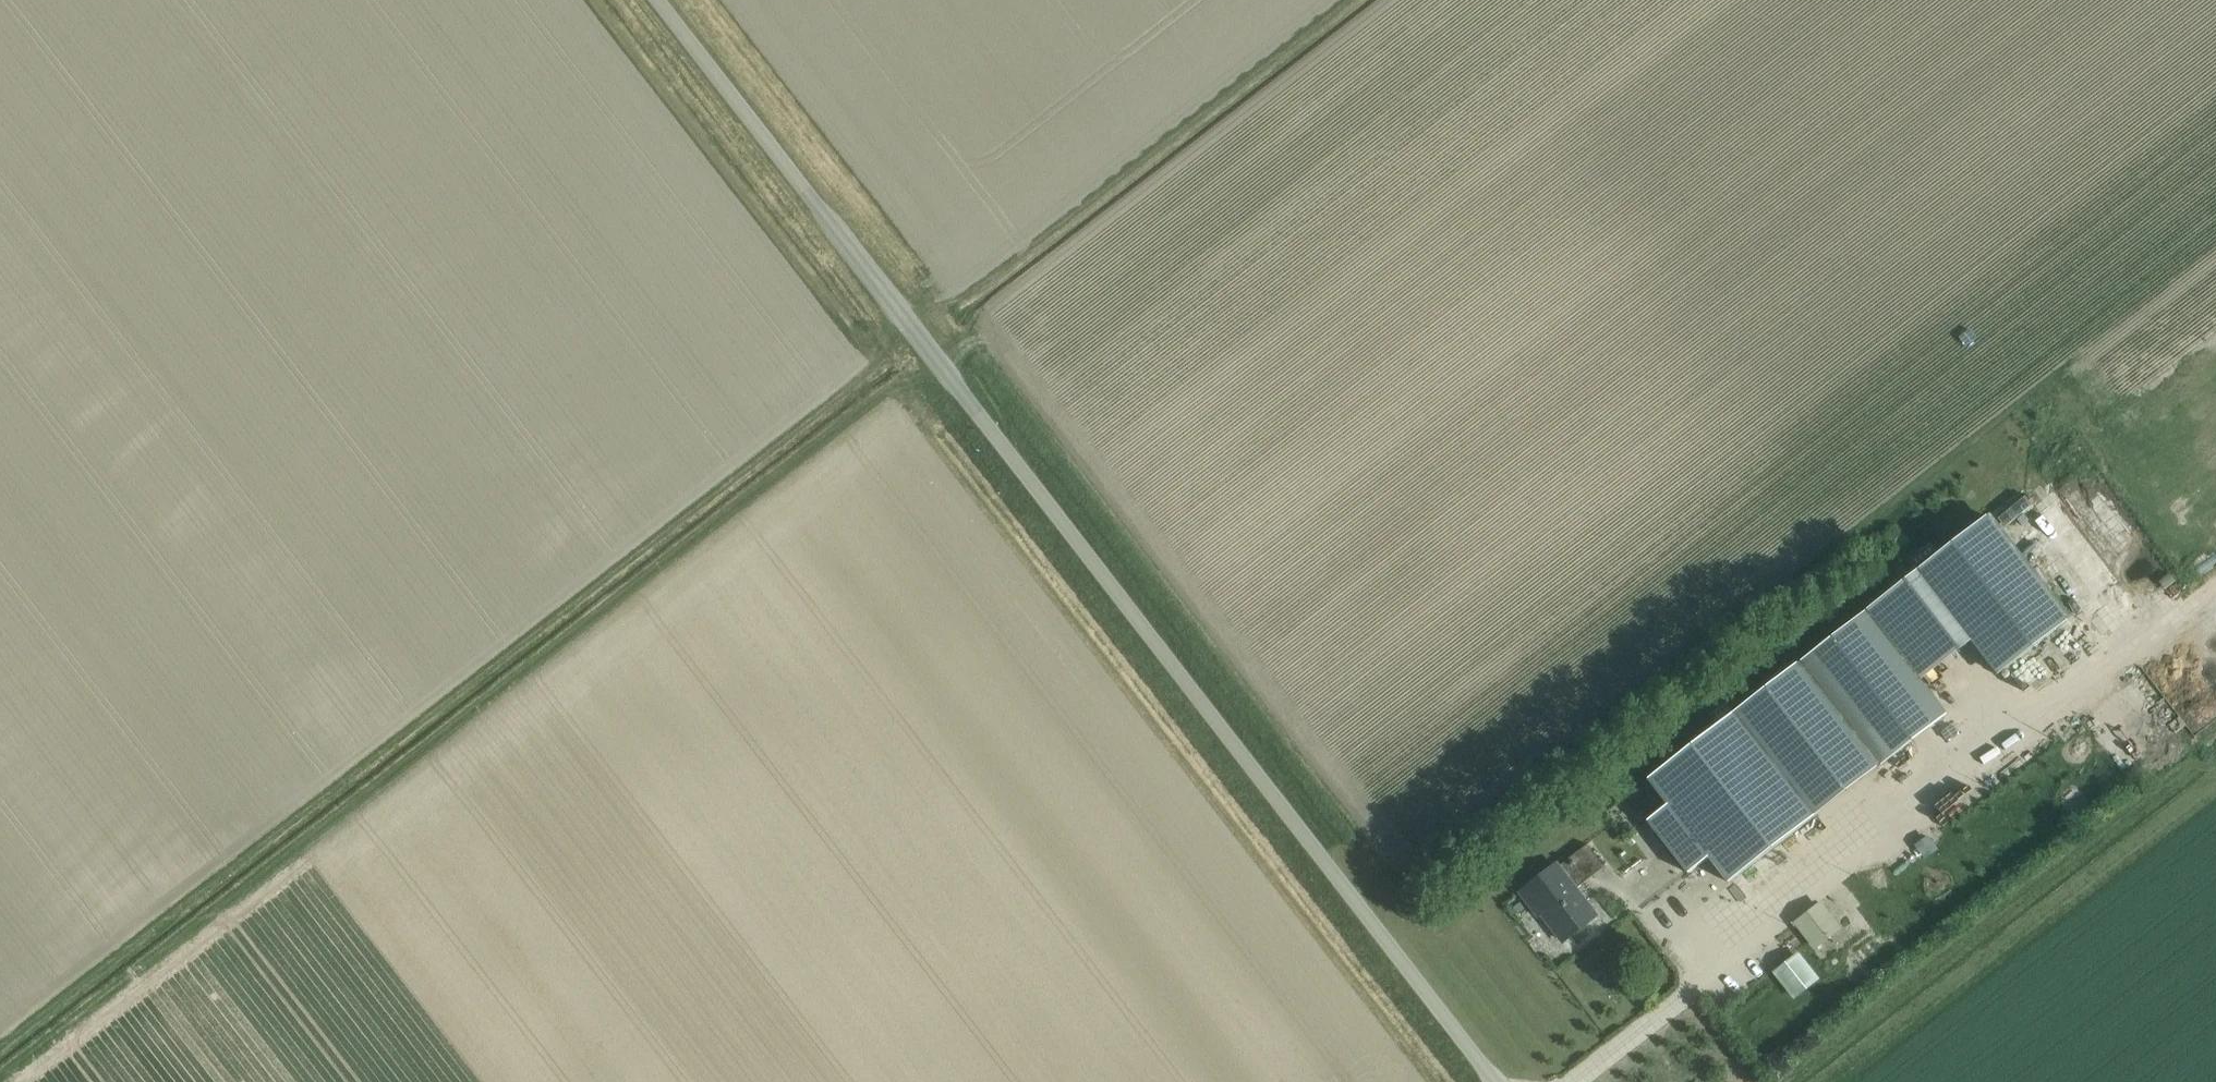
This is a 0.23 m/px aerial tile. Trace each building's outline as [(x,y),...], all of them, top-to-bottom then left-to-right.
[(2040,474),(2026,482),(2033,493),(2046,485),(2040,474)] [(1917,570),(1975,644),(1997,674),(2067,620),(1986,517),(1938,554),(1930,543),(1909,560),(1917,570)] [(1946,714),(1923,684),(1866,610),(1797,664),(1877,767),(1946,714)] [(1816,814),(1736,710),(1648,779),(1668,804),(1647,820),(1689,873),(1709,857),(1729,882),(1816,814)] [(1577,889),(1606,867),(1587,844),(1558,867),(1557,864),(1521,892),(1532,907),(1536,905),(1563,941),(1597,915),(1577,889)] [(1944,868),(1931,880),(1939,889),(1952,877),(1944,868)] [(1554,930),(1543,937),(1555,955),(1566,947),(1554,930)]
